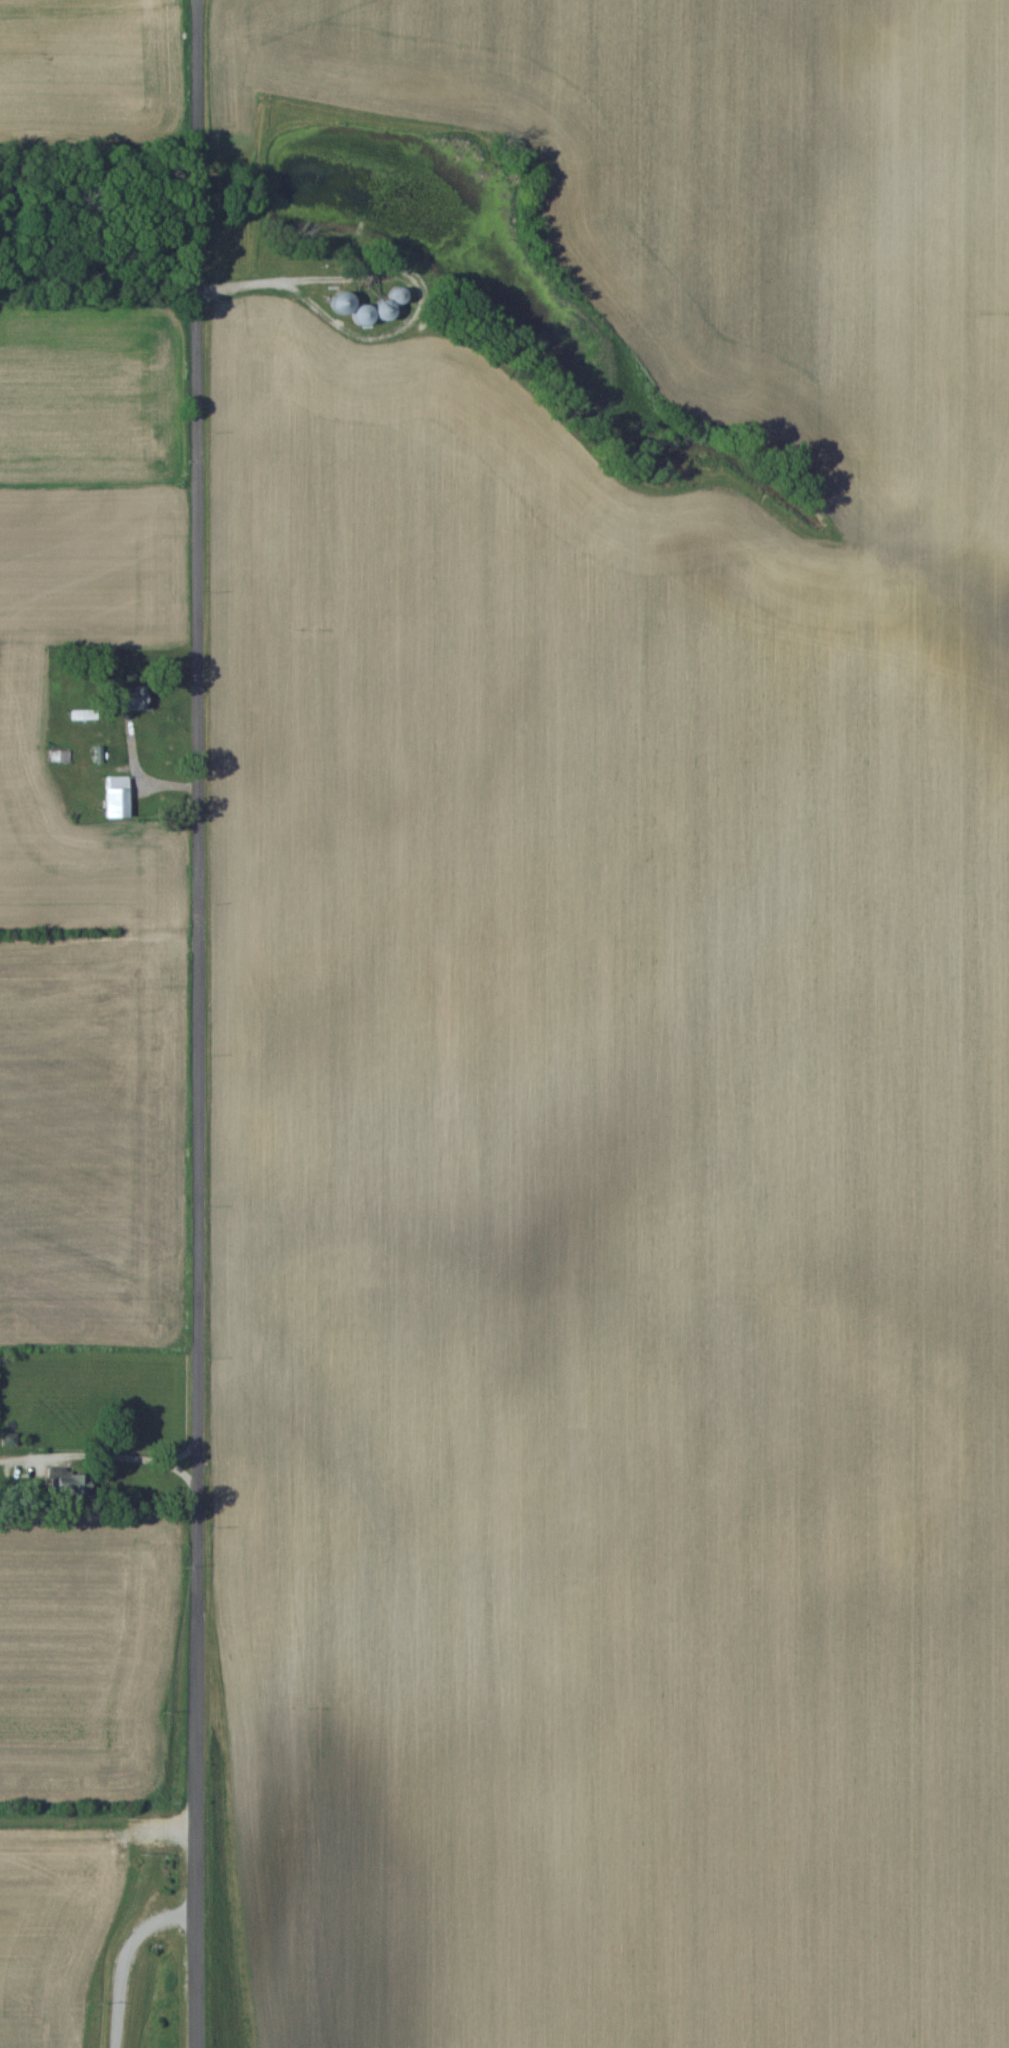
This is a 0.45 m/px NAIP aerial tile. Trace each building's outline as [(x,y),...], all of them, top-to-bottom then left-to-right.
[(147,687),(131,688),(132,706),(149,705),(147,687)] [(131,816),(130,775),(108,776),(109,816),(131,816)] [(85,1490),(86,1475),(59,1474),(58,1489),(85,1490)]
